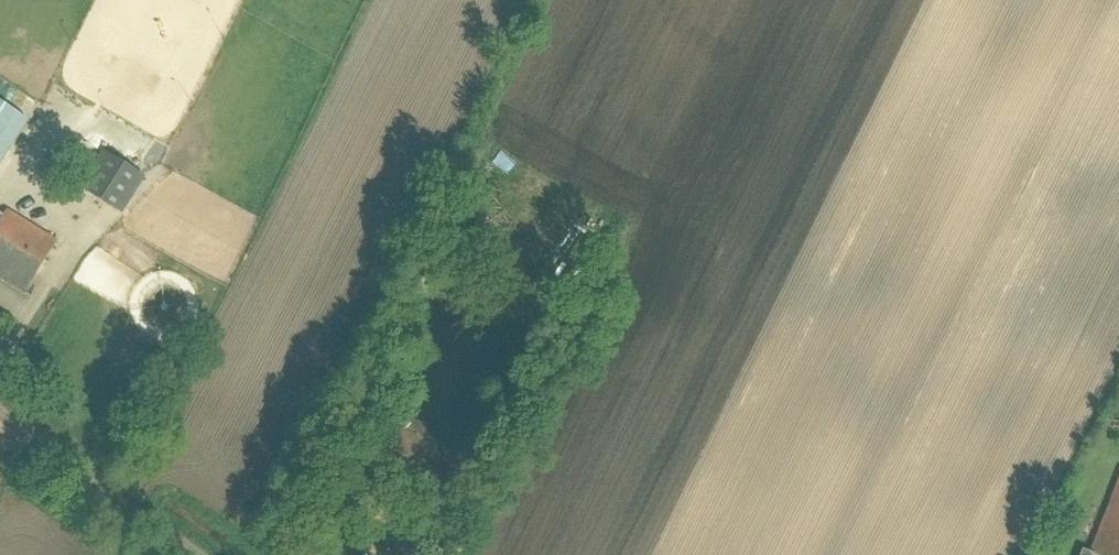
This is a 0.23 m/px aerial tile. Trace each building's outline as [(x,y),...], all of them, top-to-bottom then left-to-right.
[(0,105),(0,154),(22,119),(0,105)] [(141,172),(84,141),(64,178),(121,209),(141,172)] [(58,241),(5,207),(1,215),(0,216),(0,277),(24,293),(58,241)] [(1098,554),(1118,554),(1118,488),(1098,554)]
